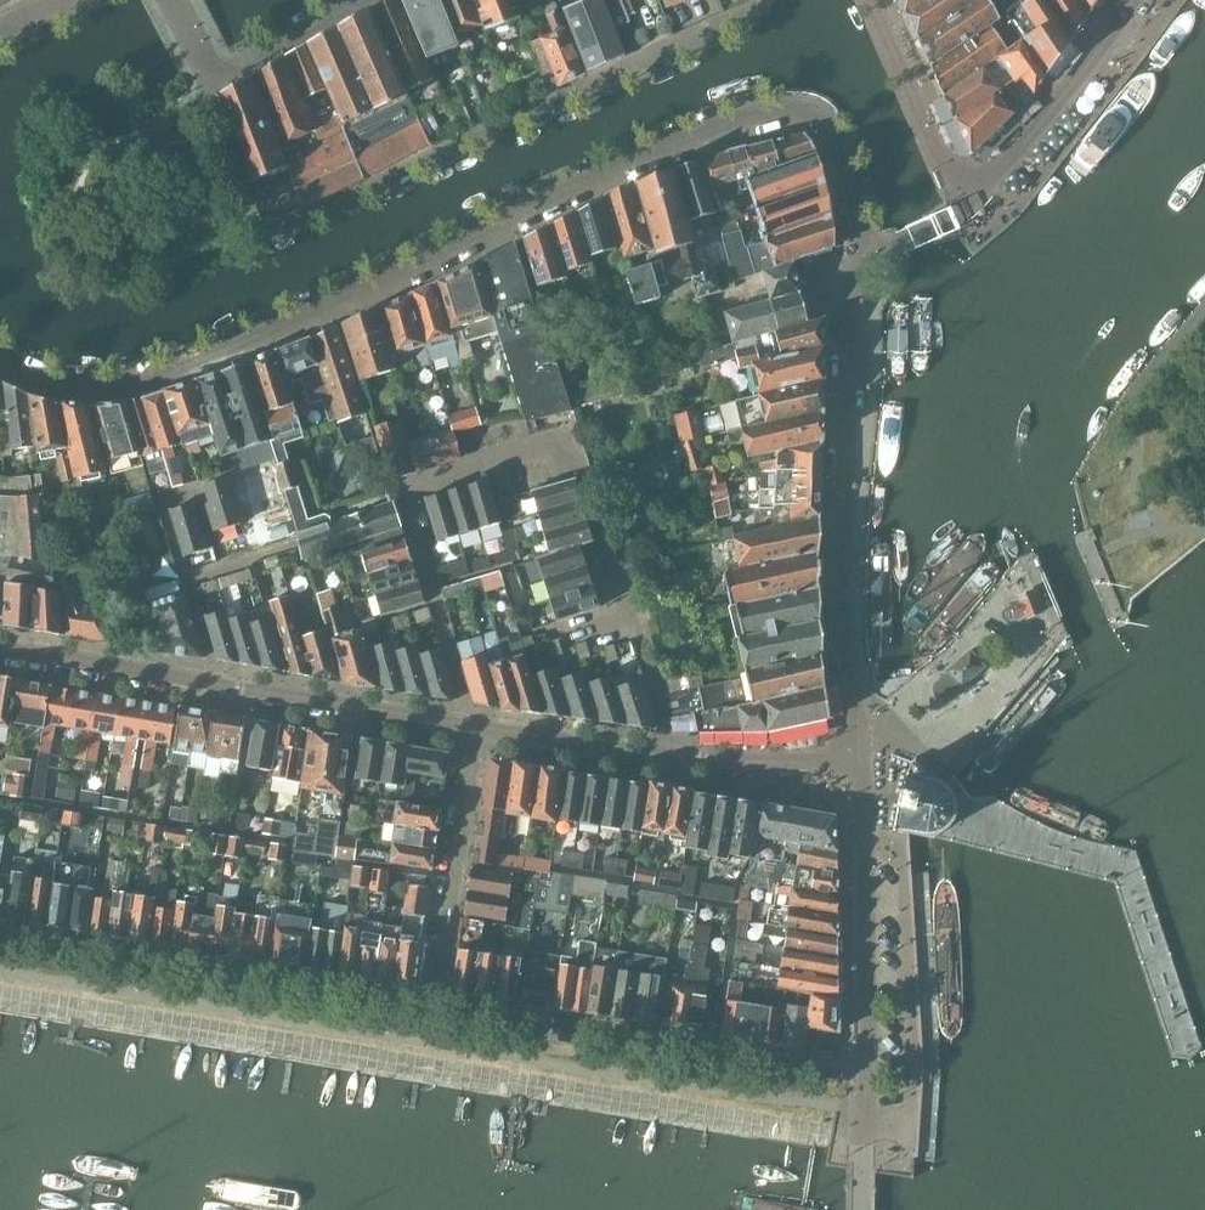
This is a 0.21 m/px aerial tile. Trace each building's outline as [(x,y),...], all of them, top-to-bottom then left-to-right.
[(404,89),(406,93),(436,79),(428,59),(404,0),(391,0),(371,11),(404,89)] [(428,59),(459,47),(456,38),(454,32),(441,0),(404,0),(428,59)] [(454,32),(456,38),(484,25),(474,0),(441,0),(454,32)] [(484,25),(486,30),(520,17),(514,0),(474,0),(484,25)] [(537,11),(546,7),(544,0),(533,0),(537,11)] [(560,3),(563,10),(588,74),(626,57),(642,51),(631,24),(629,19),(627,15),(621,0),(568,0),(560,3)] [(627,15),(634,12),(629,0),(621,0),(627,15)] [(907,14),(931,0),(902,0),(907,14)] [(919,37),(977,0),(931,0),(907,14),(919,37)] [(991,24),(991,23),(1000,19),(987,0),(977,0),(919,37),(932,63),(991,24)] [(1047,73),(1047,74),(1071,42),(1043,0),(999,0),(1044,69),(1047,73)] [(1069,35),(1072,39),(1073,41),(1077,34),(1088,17),(1088,16),(1091,12),(1084,0),(1045,0),(1069,35)] [(1091,12),(1094,7),(1098,0),(1084,0),(1091,12)] [(531,43),(550,90),(562,85),(584,75),(555,4),(545,9),(548,15),(547,15),(554,34),(531,43)] [(365,180),(375,175),(432,146),(430,143),(418,118),(415,112),(409,99),(406,93),(404,89),(371,11),(341,27),(310,44),(310,45),(309,46),(365,180)] [(1009,48),(991,24),(932,63),(945,93),(1000,55),(1009,48)] [(1021,77),(1034,93),(1046,75),(1042,70),(1023,40),(1009,48),(1000,55),(1017,79),(1021,77)] [(286,58),(319,143),(338,193),(361,182),(365,180),(309,46),(309,45),(286,58)] [(1017,79),(1000,55),(945,93),(956,119),(1017,79)] [(286,158),(319,143),(286,58),(255,75),(286,158)] [(290,168),(286,158),(255,75),(232,87),(214,98),(215,101),(216,100),(222,114),(220,114),(221,117),(223,116),(228,130),(227,130),(228,133),(229,133),(234,146),(233,147),(234,149),(235,149),(241,162),(239,163),(240,166),(242,165),(248,181),(246,182),(247,185),(249,184),(290,168)] [(1017,79),(956,119),(972,154),(1034,94),(1034,93),(1021,77),(1017,79)] [(429,105),(415,112),(418,118),(430,143),(444,137),(429,105)] [(469,110),(454,117),(460,130),(475,123),(469,110)] [(817,155),(803,135),(747,150),(755,176),(817,155)] [(338,193),(319,143),(286,158),(290,168),(305,207),(338,193)] [(747,150),(747,149),(729,154),(738,180),(739,183),(741,182),(741,181),(747,179),(755,176),(747,150)] [(707,161),(715,188),(738,180),(729,154),(707,161)] [(755,176),(747,179),(756,207),(826,183),(818,155),(817,155),(755,176)] [(705,192),(715,188),(707,161),(705,162),(675,171),(678,178),(691,220),(713,215),(705,192)] [(249,184),(263,220),(264,221),(265,223),(267,223),(268,223),(270,223),(305,207),(290,168),(249,184)] [(652,227),(649,228),(655,248),(648,250),(650,255),(639,259),(642,268),(627,274),(637,305),(662,298),(659,287),(692,278),(698,299),(723,292),(721,285),(716,270),(700,275),(689,220),(676,178),(674,171),(651,180),(638,185),(641,192),(652,227)] [(826,183),(756,207),(768,240),(777,267),(786,264),(792,261),(835,247),(833,219),(833,217),(826,183)] [(625,258),(648,250),(655,248),(649,228),(637,194),(635,187),(627,190),(606,199),(625,258)] [(590,258),(591,258),(618,249),(604,200),(595,204),(577,213),(590,258)] [(565,274),(566,274),(576,270),(580,272),(582,268),(593,265),(591,258),(590,258),(577,213),(551,227),(565,274)] [(747,215),(726,220),(737,266),(758,261),(747,215)] [(568,279),(566,274),(565,274),(551,227),(524,240),(525,241),(539,288),(568,279)] [(494,318),(510,368),(515,383),(527,422),(572,409),(563,383),(556,359),(547,330),(542,331),(524,270),(517,245),(495,255),(480,263),(494,318)] [(457,275),(439,284),(439,285),(457,345),(463,363),(475,359),(469,341),(498,332),(494,318),(480,263),(457,275)] [(771,300),(726,312),(734,342),(807,322),(800,292),(793,263),(764,271),(766,280),(771,300)] [(734,281),(721,285),(723,292),(736,287),(734,281)] [(435,286),(414,295),(428,344),(433,359),(445,355),(448,365),(458,362),(435,287),(435,286)] [(413,296),(381,310),(397,369),(414,364),(432,359),(428,346),(419,318),(413,296)] [(344,325),(362,380),(396,370),(379,310),(344,325)] [(750,349),(751,354),(756,352),(757,358),(774,353),(776,359),(824,346),(825,319),(812,322),(808,323),(807,322),(734,342),(735,344),(737,352),(750,349)] [(338,327),(311,338),(312,340),(332,398),(339,419),(340,422),(366,414),(338,327)] [(279,353),(278,354),(286,378),(291,376),(293,382),(304,379),(305,383),(312,404),(324,400),(331,421),(339,419),(332,398),(312,340),(309,341),(279,352),(279,353)] [(759,394),(823,380),(824,360),(824,346),(776,359),(774,353),(757,358),(756,352),(751,354),(750,349),(737,352),(735,344),(699,353),(701,358),(703,367),(714,365),(716,363),(716,365),(718,364),(718,363),(721,363),(738,359),(740,371),(753,368),(757,383),(759,394)] [(278,352),(249,363),(249,364),(250,365),(275,441),(272,442),(278,459),(275,460),(285,492),(286,494),(299,535),(298,535),(303,561),(345,546),(403,527),(394,502),(333,522),(331,517),(326,514),(310,520),(291,461),(290,461),(282,438),(303,431),(286,378),(278,354),(278,352)] [(249,364),(222,372),(222,373),(247,449),(272,442),(275,441),(250,365),(249,364)] [(576,364),(565,367),(569,383),(580,380),(576,364)] [(222,373),(198,381),(215,435),(222,457),(247,449),(222,373)] [(2,454),(2,456),(13,455),(12,451),(36,447),(30,396),(4,383),(0,380),(0,454),(2,454)] [(197,381),(166,392),(182,443),(183,445),(187,444),(190,454),(201,451),(198,440),(215,435),(198,381),(197,381)] [(624,381),(577,392),(581,407),(628,395),(624,381)] [(823,381),(761,395),(675,414),(681,442),(742,429),(822,412),(823,381)] [(149,397),(144,399),(161,450),(162,450),(168,469),(173,488),(183,485),(172,447),(182,443),(166,392),(149,397)] [(74,480),(59,405),(52,406),(51,403),(30,396),(36,447),(37,454),(56,451),(62,483),(74,480)] [(144,399),(130,403),(139,433),(145,455),(153,453),(159,472),(168,469),(162,450),(161,450),(144,399)] [(886,480),(885,515),(897,516),(911,404),(900,400),(891,402),(886,480)] [(125,404),(94,408),(112,474),(143,465),(125,404)] [(74,480),(83,515),(95,512),(88,483),(91,484),(105,481),(107,478),(105,471),(106,471),(89,407),(59,405),(74,480)] [(484,409),(476,411),(480,425),(488,423),(484,409)] [(480,425),(476,411),(450,418),(454,430),(454,432),(480,425)] [(779,452),(821,443),(822,412),(742,429),(750,458),(779,452)] [(376,427),(375,427),(394,479),(406,475),(416,472),(407,444),(399,420),(376,427)] [(454,430),(407,444),(416,472),(463,457),(454,432),(454,430)] [(348,469),(363,453),(348,439),(334,455),(348,469)] [(691,473),(705,469),(694,439),(681,442),(682,444),(685,455),(691,473)] [(761,464),(756,465),(756,470),(762,469),(762,471),(779,471),(821,463),(821,443),(779,452),(778,460),(761,463),(761,464)] [(682,444),(676,446),(679,457),(685,455),(682,444)] [(756,470),(750,471),(750,473),(751,478),(762,478),(762,484),(762,490),(778,490),(820,482),(821,463),(779,471),(762,471),(762,469),(756,470)] [(725,482),(721,464),(708,468),(711,486),(725,482)] [(52,557),(44,494),(42,475),(30,476),(30,477),(5,479),(0,478),(0,589),(3,589),(3,582),(36,588),(57,592),(52,557)] [(210,502),(202,505),(209,532),(209,533),(240,524),(227,478),(205,485),(210,502)] [(533,491),(539,511),(582,499),(576,478),(533,491)] [(482,528),(501,522),(488,479),(468,485),(482,528)] [(725,482),(711,486),(714,502),(729,498),(725,482)] [(762,490),(762,508),(778,508),(820,501),(820,482),(778,490),(762,490)] [(482,528),(468,485),(446,492),(459,535),(482,528)] [(676,491),(658,496),(662,509),(680,504),(676,491)] [(438,541),(459,535),(446,492),(425,498),(438,541)] [(151,494),(121,504),(126,520),(156,510),(151,494)] [(501,499),(505,513),(515,511),(511,497),(501,499)] [(729,498),(714,502),(717,518),(732,515),(729,498)] [(545,532),(588,520),(582,499),(539,511),(545,532)] [(756,509),(755,532),(761,531),(819,519),(820,501),(778,508),(762,508),(762,509),(756,509)] [(193,503),(170,510),(184,556),(206,549),(202,534),(209,532),(202,505),(194,507),(193,503)] [(289,507),(266,514),(273,538),(297,530),(289,507)] [(266,514),(243,522),(250,545),(273,538),(266,514)] [(714,544),(714,545),(721,574),(723,574),(818,553),(819,519),(761,531),(755,532),(735,537),(735,538),(722,542),(714,544)] [(551,554),(581,545),(594,541),(588,520),(545,532),(551,554)] [(150,522),(133,527),(142,553),(158,548),(150,522)] [(403,527),(345,546),(347,549),(350,553),(353,554),(356,555),(359,555),(363,555),(368,573),(369,573),(412,559),(406,539),(403,527)] [(719,530),(722,542),(735,538),(735,537),(733,527),(719,530)] [(508,546),(519,543),(514,528),(504,531),(508,546)] [(209,532),(202,534),(206,549),(214,547),(209,533),(209,532)] [(508,546),(510,551),(513,560),(523,557),(519,543),(508,546)] [(545,579),(587,566),(581,545),(551,554),(538,558),(545,579)] [(221,547),(214,549),(218,561),(219,561),(223,556),(221,547)] [(873,548),(869,557),(872,636),(883,644),(893,638),(890,552),(873,548)] [(63,635),(110,643),(110,642),(98,580),(92,551),(52,557),(57,592),(63,635)] [(513,560),(510,551),(496,555),(499,565),(513,560)] [(202,568),(205,580),(257,566),(254,553),(202,568)] [(730,606),(736,605),(818,587),(818,553),(723,574),(730,606)] [(477,571),(492,567),(489,557),(474,562),(477,571)] [(412,559),(369,573),(376,594),(419,581),(413,560),(412,559)] [(465,559),(456,562),(460,577),(470,574),(465,559)] [(134,565),(138,580),(148,577),(144,562),(134,565)] [(456,562),(446,565),(450,579),(460,577),(456,562)] [(443,566),(436,568),(440,582),(447,580),(450,579),(446,565),(443,566)] [(983,567),(920,639),(923,655),(936,654),(949,643),(999,577),(996,565),(983,567)] [(552,600),(594,586),(587,566),(545,579),(552,600)] [(250,569),(236,574),(238,583),(253,579),(250,569)] [(481,577),(485,588),(505,582),(502,571),(481,577)] [(514,589),(524,586),(520,572),(509,575),(514,589)] [(236,574),(221,578),(224,588),(238,583),(236,574)] [(464,582),(468,594),(485,588),(481,577),(464,582)] [(707,579),(700,581),(705,600),(712,598),(707,579)] [(216,580),(201,584),(204,594),(219,589),(216,580)] [(419,581),(376,594),(382,616),(426,603),(419,581)] [(36,588),(3,582),(3,589),(5,626),(34,630),(36,588)] [(446,600),(468,594),(464,582),(442,589),(446,600)] [(524,586),(514,589),(518,604),(529,601),(524,586)] [(552,600),(558,620),(600,607),(594,586),(552,600)] [(819,621),(818,587),(736,605),(744,637),(739,638),(745,669),(822,653),(819,621)] [(36,588),(34,630),(63,635),(57,592),(36,588)] [(331,589),(317,593),(322,610),(337,606),(331,589)] [(1020,599),(1011,603),(1018,619),(1026,616),(1028,618),(1035,615),(1038,614),(1040,613),(1043,612),(1035,591),(1025,595),(1021,596),(1019,597),(1020,599)] [(145,603),(159,651),(159,652),(161,652),(161,651),(174,653),(174,654),(176,654),(176,653),(186,654),(186,655),(188,656),(188,655),(202,657),(201,658),(204,658),(204,657),(184,592),(182,592),(183,593),(147,603),(145,603)] [(289,596),(271,602),(291,672),(312,676),(293,609),(289,596)] [(1016,621),(1018,619),(1012,605),(1009,604),(1006,605),(1003,608),(1002,612),(1003,616),(1005,620),(1008,623),(1012,623),(1016,621)] [(303,606),(293,609),(312,676),(345,681),(328,629),(311,634),(303,606)] [(337,606),(322,610),(328,629),(345,681),(381,687),(369,648),(370,648),(363,628),(347,632),(338,606),(337,606)] [(429,607),(415,612),(418,623),(433,618),(429,607)] [(531,607),(524,609),(520,610),(525,624),(535,621),(531,607)] [(226,610),(205,616),(219,660),(242,664),(229,619),(226,610)] [(241,616),(229,619),(242,664),(263,667),(250,623),(247,614),(242,616),(241,616)] [(408,614),(394,618),(397,629),(411,625),(408,614)] [(375,617),(364,621),(368,635),(379,632),(375,618),(375,617)] [(269,618),(250,623),(263,667),(284,671),(284,669),(269,618)] [(521,639),(526,654),(536,650),(531,636),(521,639)] [(508,637),(499,640),(506,661),(523,710),(543,713),(531,675),(525,656),(526,655),(526,654),(522,641),(511,644),(509,637),(508,637)] [(549,642),(554,656),(563,653),(558,639),(549,642)] [(370,648),(369,648),(381,687),(408,692),(396,651),(393,641),(370,648)] [(470,649),(460,652),(463,662),(475,703),(504,707),(491,666),(488,655),(484,641),(469,645),(470,649)] [(576,645),(581,660),(591,656),(586,642),(576,645)] [(417,645),(396,651),(408,692),(432,696),(420,655),(417,645)] [(614,645),(604,648),(609,662),(619,659),(614,645)] [(442,649),(420,655),(432,696),(455,700),(456,698),(442,649)] [(935,686),(935,688),(935,691),(936,693),(937,695),(939,697),(941,698),(944,699),(946,698),(949,698),(951,696),(962,687),(963,687),(987,667),(972,650),(948,671),(949,672),(938,681),(936,683),(935,686)] [(747,677),(699,688),(704,711),(826,688),(822,653),(745,669),(747,677)] [(491,666),(504,707),(523,710),(506,661),(491,666)] [(573,718),(561,678),(557,667),(531,675),(543,713),(573,718)] [(561,678),(573,718),(602,723),(590,683),(586,671),(561,678)] [(702,671),(668,679),(672,693),(705,684),(702,671)] [(630,727),(618,687),(614,676),(590,683),(602,723),(627,727),(630,727)] [(9,744),(10,734),(12,723),(19,681),(0,678),(0,679),(0,743),(9,744)] [(642,679),(618,687),(630,727),(658,730),(642,679)] [(19,681),(12,723),(43,728),(50,686),(32,683),(21,682),(19,681)] [(41,739),(39,752),(50,754),(53,739),(66,741),(68,727),(74,691),(50,686),(43,728),(41,739)] [(699,688),(686,691),(691,714),(696,713),(699,725),(700,731),(768,731),(831,719),(826,688),(704,711),(699,688)] [(74,691),(68,727),(81,729),(76,758),(86,760),(97,694),(74,691)] [(97,694),(86,760),(97,761),(101,732),(114,734),(119,698),(97,694)] [(145,703),(119,698),(114,734),(127,736),(120,786),(131,787),(134,768),(139,739),(145,703)] [(176,708),(152,704),(145,703),(139,739),(147,740),(142,769),(139,787),(148,789),(151,771),(152,771),(157,742),(171,744),(176,708)] [(180,708),(173,755),(171,762),(189,765),(198,712),(180,708)] [(198,712),(189,765),(205,768),(214,714),(198,712)] [(205,768),(204,774),(221,777),(221,772),(224,757),(231,717),(214,714),(205,768)] [(224,757),(221,772),(238,775),(246,720),(231,717),(224,757)] [(254,721),(246,767),(271,771),(280,726),(254,721)] [(273,776),(282,778),(297,781),(300,764),(303,744),(305,730),(282,726),(273,776)] [(308,745),(301,786),(323,789),(331,734),(310,730),(308,745)] [(345,794),(353,737),(331,734),(323,789),(319,819),(340,822),(344,794),(345,794)] [(354,778),(352,791),(363,792),(365,781),(380,784),(386,743),(362,739),(356,778),(354,778)] [(386,743),(380,784),(384,784),(404,788),(403,798),(414,800),(415,786),(404,785),(411,747),(386,743)] [(411,747),(404,785),(415,786),(417,774),(445,778),(449,758),(449,754),(446,753),(411,747)] [(7,758),(5,771),(13,773),(15,773),(17,759),(7,758)] [(904,796),(895,831),(935,839),(946,833),(954,825),(957,814),(957,803),(951,793),(944,783),(917,758),(913,761),(904,796)] [(86,760),(85,769),(95,770),(96,762),(97,761),(86,760)] [(489,760),(483,795),(481,808),(507,812),(514,764),(489,760)] [(514,764),(507,812),(504,834),(516,836),(520,815),(531,817),(540,768),(514,764)] [(540,768),(531,817),(558,821),(558,820),(565,772),(540,768)] [(565,772),(558,820),(579,823),(586,776),(565,772)] [(7,776),(5,791),(10,792),(9,795),(23,797),(27,775),(15,773),(13,773),(12,777),(7,776)] [(586,776),(579,823),(601,827),(608,779),(586,776)] [(608,779),(601,827),(622,830),(630,782),(608,779)] [(60,781),(57,799),(75,802),(78,784),(60,781)] [(630,782),(622,830),(643,833),(651,786),(630,782)] [(666,834),(675,790),(651,786),(643,833),(644,834),(659,837),(660,833),(666,834)] [(675,790),(666,834),(672,835),(671,839),(687,842),(696,793),(675,790)] [(100,794),(82,791),(80,804),(98,807),(100,794)] [(761,803),(717,796),(696,793),(687,842),(686,848),(708,851),(707,856),(730,860),(731,855),(752,859),(752,857),(761,803)] [(105,798),(104,809),(117,810),(119,800),(105,798)] [(379,809),(377,819),(395,822),(437,830),(441,810),(380,800),(379,809)] [(833,815),(761,803),(752,857),(767,859),(767,861),(786,864),(787,864),(787,863),(789,852),(793,853),(796,839),(837,847),(836,819),(833,815)] [(20,819),(40,822),(43,808),(23,804),(20,819)] [(350,804),(349,815),(362,817),(364,806),(350,804)] [(44,807),(42,819),(57,821),(59,809),(44,807)] [(171,808),(170,819),(180,821),(181,810),(171,808)] [(183,808),(181,821),(197,823),(199,810),(183,808)] [(507,812),(481,808),(477,835),(504,839),(504,834),(507,812)] [(200,809),(197,824),(213,826),(216,811),(200,809)] [(83,825),(85,813),(64,810),(62,825),(82,828),(83,825)] [(216,812),(214,827),(230,829),(232,815),(216,812)] [(251,815),(239,813),(236,829),(248,831),(251,815)] [(126,820),(110,818),(108,830),(124,832),(126,820)] [(265,819),(262,834),(280,837),(283,822),(265,819)] [(314,853),(314,854),(318,854),(335,857),(340,822),(319,819),(318,825),(317,834),(314,853)] [(348,822),(346,836),(359,838),(362,838),(364,825),(348,822)] [(437,830),(395,822),(393,842),(434,849),(437,830)] [(7,843),(12,826),(0,823),(0,841),(7,843)] [(147,823),(144,840),(164,843),(167,827),(147,823)] [(314,853),(317,834),(295,830),(292,851),(294,851),(314,853)] [(184,845),(199,847),(201,833),(186,831),(184,845)] [(45,833),(40,849),(55,853),(59,838),(45,833)] [(212,834),(210,853),(225,855),(227,836),(212,834)] [(340,835),(337,857),(391,864),(391,863),(410,866),(431,870),(434,849),(393,842),(391,851),(358,846),(359,838),(346,836),(340,835)] [(476,847),(473,863),(486,865),(499,867),(500,865),(501,855),(504,839),(477,835),(477,840),(477,847),(476,847)] [(228,836),(226,857),(245,859),(246,851),(248,839),(228,836)] [(248,839),(246,851),(266,855),(268,842),(248,839)] [(837,847),(796,839),(793,853),(800,854),(798,865),(838,873),(837,847)] [(273,843),(270,859),(285,861),(288,845),(273,843)] [(294,851),(292,863),(316,867),(318,854),(314,854),(314,853),(294,851)] [(562,867),(572,868),(574,852),(564,851),(562,867)] [(585,854),(574,852),(572,868),(583,870),(585,854)] [(26,923),(36,858),(17,855),(13,876),(6,920),(26,923)] [(501,855),(500,865),(522,869),(524,859),(501,855)] [(526,857),(523,875),(550,880),(551,872),(552,865),(553,861),(526,857)] [(604,873),(614,875),(617,859),(607,857),(604,873)] [(46,926),(52,891),(57,861),(36,858),(26,923),(46,926)] [(352,880),(354,867),(355,860),(338,858),(337,869),(336,878),(352,880)] [(628,860),(617,859),(614,875),(625,876),(628,860)] [(52,891),(46,926),(87,933),(94,897),(95,889),(98,868),(87,866),(66,863),(57,861),(52,891)] [(110,861),(105,891),(95,889),(94,897),(87,933),(109,936),(121,862),(110,861)] [(125,903),(128,885),(131,864),(121,862),(109,936),(129,940),(134,904),(133,904),(125,903)] [(786,864),(782,885),(838,896),(838,873),(798,865),(787,863),(787,864),(786,864)] [(684,866),(683,872),(697,875),(698,868),(684,866)] [(322,867),(320,876),(336,878),(337,869),(322,867)] [(354,867),(352,880),(351,885),(370,888),(372,869),(354,867)] [(135,895),(133,904),(134,904),(129,940),(148,943),(160,873),(160,869),(154,868),(149,897),(135,895)] [(473,868),(469,892),(510,898),(514,875),(473,868)] [(370,888),(366,915),(362,942),(357,978),(376,981),(384,926),(387,906),(391,871),(372,869),(370,888)] [(637,869),(635,880),(655,884),(656,873),(637,869)] [(660,885),(679,889),(682,874),(663,871),(660,885)] [(572,895),(573,886),(575,875),(552,872),(550,882),(540,881),(538,890),(537,897),(536,904),(535,909),(568,915),(572,895)] [(683,872),(682,879),(696,881),(697,875),(683,872)] [(160,873),(148,943),(169,946),(175,910),(177,901),(179,890),(166,888),(168,875),(160,873)] [(748,873),(746,886),(769,890),(769,889),(770,883),(771,877),(748,873)] [(6,920),(13,876),(0,875),(0,919),(6,920)] [(573,886),(572,895),(604,900),(605,894),(607,882),(607,880),(575,875),(573,886)] [(530,879),(528,889),(538,890),(540,881),(530,879)] [(696,881),(682,879),(681,886),(695,888),(696,881)] [(221,881),(219,896),(209,953),(230,956),(236,913),(237,913),(241,885),(221,881)] [(607,882),(605,894),(627,898),(629,888),(629,886),(607,882)] [(702,883),(700,897),(706,898),(709,884),(702,883)] [(769,890),(768,892),(777,894),(779,884),(770,883),(769,889),(769,890)] [(715,885),(709,884),(706,898),(713,899),(715,885)] [(838,896),(782,885),(779,884),(777,894),(792,896),(790,906),(838,915),(838,896)] [(409,885),(403,928),(394,983),(414,986),(429,888),(409,885)] [(715,885),(713,899),(720,900),(722,886),(715,885)] [(741,885),(739,899),(748,901),(750,887),(741,885)] [(695,888),(681,886),(680,888),(685,895),(694,896),(695,888)] [(729,887),(722,886),(720,900),(726,901),(729,887)] [(729,887),(726,901),(734,902),(736,888),(729,887)] [(245,915),(237,913),(236,913),(230,956),(270,963),(280,901),(280,898),(260,895),(261,889),(249,888),(245,915)] [(528,889),(527,896),(537,897),(538,890),(528,889)] [(651,906),(653,892),(641,890),(638,903),(651,906)] [(198,892),(198,898),(189,949),(209,953),(219,896),(198,892)] [(469,892),(465,915),(506,921),(510,898),(469,892)] [(666,894),(653,892),(651,906),(664,908),(666,894)] [(177,901),(175,910),(169,946),(189,949),(198,898),(187,896),(185,902),(177,901)] [(527,896),(526,902),(536,904),(537,897),(527,896)] [(738,919),(741,920),(751,921),(753,902),(740,900),(738,919)] [(315,906),(280,901),(270,963),(305,969),(312,928),(315,906)] [(698,903),(686,901),(684,911),(696,913),(698,903)] [(535,909),(536,904),(526,902),(525,909),(535,910),(535,909)] [(348,906),(325,903),(323,917),(321,930),(312,928),(305,969),(338,974),(347,912),(348,906)] [(387,906),(384,926),(395,927),(398,908),(387,906)] [(769,925),(839,936),(838,915),(790,906),(784,906),(783,911),(771,909),(769,925)] [(525,909),(524,916),(534,917),(535,910),(525,909)] [(357,978),(362,942),(366,915),(347,912),(338,974),(357,978)] [(534,917),(524,916),(523,922),(532,924),(534,917)] [(473,996),(483,938),(485,923),(464,920),(452,993),(473,996)] [(739,940),(747,941),(750,922),(741,921),(739,940)] [(523,922),(521,929),(531,931),(532,924),(523,922)] [(839,943),(839,936),(769,925),(765,924),(763,937),(787,941),(785,948),(839,956),(839,943)] [(710,970),(705,969),(711,927),(696,925),(693,941),(693,944),(692,947),(689,966),(679,1029),(700,1032),(710,970)] [(384,926),(376,981),(378,981),(377,985),(391,987),(391,983),(394,983),(403,928),(395,927),(384,926)] [(493,940),(483,938),(473,996),(494,999),(501,957),(490,955),(493,940)] [(563,953),(562,957),(560,967),(554,1009),(587,1014),(598,944),(599,941),(581,938),(579,956),(563,953)] [(747,941),(739,940),(735,961),(756,964),(758,954),(784,958),(782,968),(839,977),(839,956),(785,948),(747,941)] [(620,948),(614,947),(598,944),(587,1014),(609,1017),(620,948)] [(692,947),(682,945),(679,962),(668,960),(664,981),(665,981),(658,1025),(679,1029),(689,966),(692,947)] [(644,953),(620,948),(609,1017),(633,1021),(644,953)] [(560,967),(562,957),(524,951),(523,961),(516,1003),(554,1009),(560,967)] [(658,1025),(665,981),(664,981),(668,960),(668,957),(644,953),(633,1021),(658,1025)] [(523,961),(501,957),(494,999),(516,1003),(523,961)] [(754,974),(780,978),(779,988),(787,990),(812,994),(840,998),(840,991),(839,991),(839,977),(782,968),(756,964),(735,961),(734,961),(731,980),(742,982),(743,976),(753,978),(754,974)] [(731,980),(722,1036),(745,1040),(751,1005),(739,1003),(742,982),(731,980)] [(751,1005),(745,1040),(757,1042),(772,1044),(780,1045),(787,990),(779,988),(776,988),(765,986),(762,1007),(751,1005)] [(790,1047),(808,1050),(811,1028),(808,1027),(812,994),(787,990),(780,1045),(790,1047)] [(812,994),(808,1027),(811,1028),(839,1032),(840,998),(812,994)] [(704,1013),(702,1027),(715,1029),(718,1015),(704,1013)]
